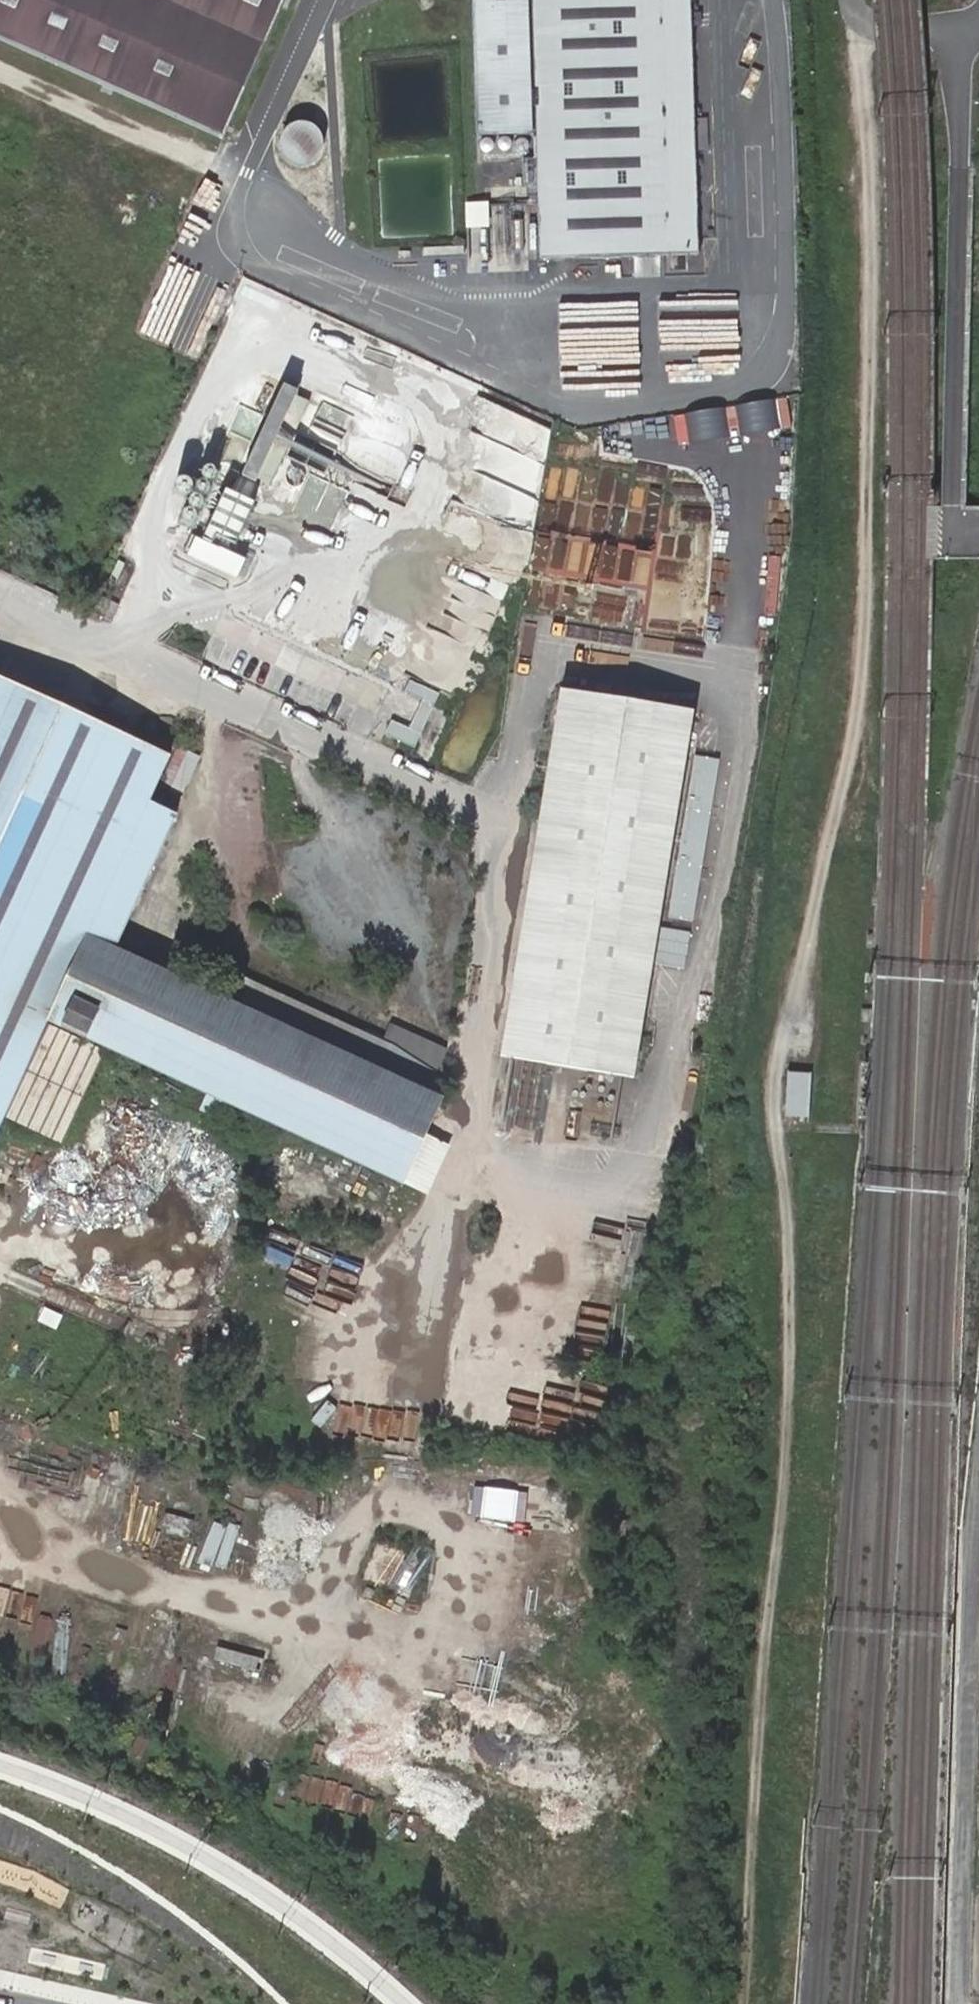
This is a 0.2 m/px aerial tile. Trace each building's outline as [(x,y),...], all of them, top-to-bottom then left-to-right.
[(278,0),(0,0),(0,47),(216,141),(278,0)] [(526,0),(471,0),(477,137),(532,135),(526,0)] [(545,261),(705,253),(694,0),(534,0),(545,261)] [(292,125),(284,132),(280,137),(279,143),(278,150),(281,157),(287,165),(294,169),(302,170),(310,169),(318,164),(324,157),(326,146),(324,140),(320,132),(313,126),(308,124),(297,123),(292,125)] [(290,436),(298,439),(316,398),(285,384),(237,494),(260,504),(290,436)] [(711,421),(708,457),(738,460),(741,424),(711,421)] [(150,805),(171,762),(0,684),(0,841),(110,892),(150,805)] [(565,688),(508,1037),(638,1060),(697,712),(565,688)] [(110,892),(140,906),(180,819),(150,805),(110,892)] [(0,841),(0,1127),(52,1016),(110,892),(0,841)] [(234,1102),(274,1120),(405,1181),(442,1098),(119,949),(140,906),(110,892),(52,1016),(205,1088),(234,1102)] [(234,1102),(205,1088),(197,1106),(226,1120),(234,1102)] [(7,1466),(13,1440),(2,1438),(0,1447),(0,1465),(7,1466)] [(202,1546),(228,1555),(243,1516),(217,1506),(202,1546)] [(30,1962),(119,1979),(123,1958),(84,1951),(87,1932),(38,1923),(30,1962)]
